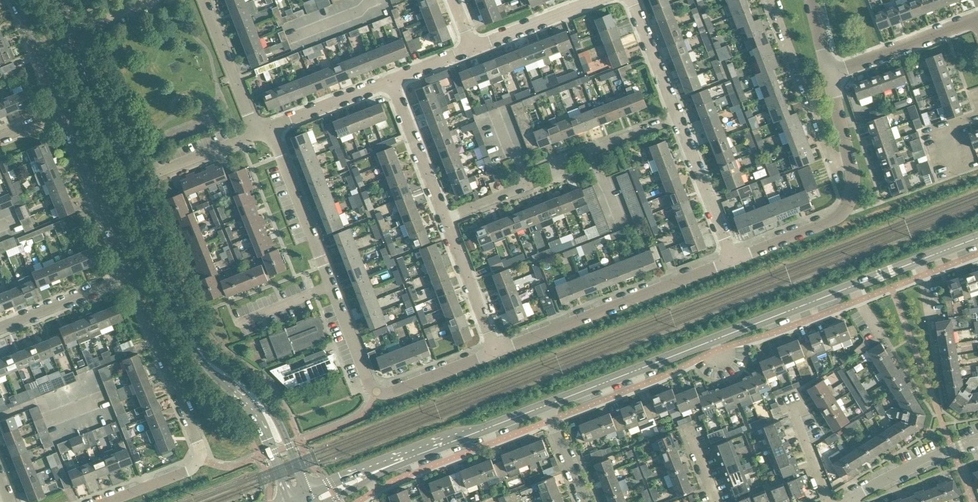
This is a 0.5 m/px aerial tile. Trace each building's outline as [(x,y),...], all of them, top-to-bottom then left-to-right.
[(230,9),(245,3),(244,0),(227,0),(230,9)] [(317,4),(316,0),(311,0),(304,3),(307,12),(308,14),(310,13),(319,10),(317,4)] [(317,4),(319,10),(328,6),(326,0),(323,1),(323,0),(316,0),(317,4)] [(436,0),(419,0),(422,8),(437,3),(436,0)] [(497,6),(494,0),(478,0),(477,0),(482,12),(497,6)] [(654,10),(670,4),(668,0),(650,0),(654,10)] [(746,0),(739,0),(729,4),(733,16),(750,9),(746,0)] [(921,0),(911,0),(908,1),(914,17),(925,13),(921,0)] [(934,0),(921,0),(925,13),(937,8),(934,0)] [(947,0),(934,0),(937,8),(948,4),(947,0)] [(914,17),(908,1),(897,5),(903,21),(914,17)] [(250,14),(245,3),(230,9),(235,20),(250,14)] [(442,14),(437,3),(422,8),(426,20),(442,14)] [(674,16),(670,4),(654,10),(659,22),(674,16)] [(903,21),(897,5),(885,9),(891,25),(903,21)] [(272,8),(276,17),(281,15),(278,6),(272,8)] [(507,15),(505,10),(499,13),(497,6),(482,12),(486,24),(507,15)] [(7,8),(8,16),(16,15),(15,7),(7,8)] [(296,19),(294,13),(292,8),(285,11),(287,15),(282,17),(285,23),(296,19)] [(391,10),(395,19),(401,17),(397,8),(391,10)] [(303,9),(294,13),(296,19),(305,15),(303,9)] [(754,21),(750,9),(733,16),(738,28),(744,25),(754,21)] [(891,25),(885,9),(874,14),(879,30),(891,25)] [(254,26),(250,14),(235,20),(239,32),(254,26)] [(446,26),(442,14),(426,20),(431,32),(446,26)] [(595,20),(600,32),(615,26),(611,14),(595,20)] [(285,23),(282,17),(281,15),(276,17),(279,26),(285,24),(285,23)] [(391,16),(382,19),(384,25),(393,22),(391,16)] [(679,27),(674,16),(659,22),(663,33),(679,27)] [(404,26),(401,17),(395,19),(398,28),(404,26)] [(760,18),(754,21),(744,25),(749,37),(765,30),(760,18)] [(384,25),(382,19),(373,23),(375,29),(384,25)] [(706,31),(701,19),(696,21),(700,33),(706,31)] [(367,25),(358,28),(361,34),(370,31),(367,25)] [(259,37),(254,26),(239,32),(244,43),(259,37)] [(451,38),(446,26),(431,32),(436,43),(451,38)] [(620,38),(615,26),(600,32),(605,44),(620,38)] [(683,39),(679,27),(663,33),(668,45),(683,39)] [(361,34),(358,28),(349,32),(352,38),(361,34)] [(278,33),(282,42),(288,39),(284,30),(278,33)] [(403,32),(407,41),(412,39),(409,30),(403,32)] [(770,42),(765,30),(749,37),(753,49),(770,42)] [(566,31),(554,36),(560,51),(572,47),(566,31)] [(710,42),(706,31),(700,33),(705,44),(710,42)] [(344,34),(335,37),(338,43),(347,40),(344,34)] [(0,38),(0,51),(7,48),(6,46),(9,45),(7,39),(6,39),(4,36),(3,37),(2,37),(0,38)] [(560,51),(554,36),(542,40),(548,56),(560,51)] [(264,49),(259,37),(244,43),(248,55),(264,49)] [(338,43),(335,37),(326,41),(329,47),(338,43)] [(413,39),(412,39),(407,41),(411,52),(422,48),(418,37),(413,39)] [(625,49),(620,38),(605,44),(609,55),(625,49)] [(291,48),(288,39),(282,42),(285,51),(291,48)] [(403,39),(391,44),(397,59),(409,54),(403,39)] [(688,51),(683,39),(668,45),(672,57),(688,51)] [(548,56),(542,40),(531,45),(537,60),(544,58),(547,65),(552,63),(548,56)] [(774,54),(770,42),(753,49),(758,60),(774,54)] [(321,43),(312,47),(315,52),(317,58),(323,55),(321,50),(324,49),(321,43)] [(397,59),(391,44),(379,48),(385,63),(397,59)] [(537,60),(531,45),(519,49),(525,65),(537,60)] [(271,46),(264,49),(248,55),(253,67),(268,61),(265,54),(267,53),(267,54),(273,52),(271,46)] [(317,58),(315,52),(312,47),(303,50),(306,56),(308,55),(310,60),(317,58)] [(721,47),(716,49),(719,56),(720,61),(726,59),(722,47),(721,47)] [(7,48),(0,51),(0,64),(12,59),(11,58),(14,57),(11,51),(10,51),(9,49),(9,48),(7,49),(7,48)] [(385,63),(379,48),(368,53),(374,68),(385,63)] [(525,65),(519,49),(507,54),(513,70),(525,65)] [(629,61),(625,49),(609,55),(614,67),(629,61)] [(692,63),(688,51),(672,57),(677,69),(692,63)] [(298,52),(289,56),(291,61),(300,58),(298,52)] [(374,68),(368,53),(356,57),(362,72),(374,68)] [(926,59),(931,71),(940,68),(946,66),(941,53),(926,59)] [(513,70),(507,54),(495,59),(502,74),(513,70)] [(779,66),(774,54),(758,60),(762,72),(772,68),(779,66)] [(291,61),(289,56),(278,60),(280,66),(291,61)] [(362,72),(356,57),(345,62),(351,77),(362,72)] [(572,72),(569,73),(571,78),(578,76),(576,71),(580,70),(576,58),(568,61),(572,72)] [(502,74),(495,59),(484,63),(490,79),(492,85),(504,80),(502,74)] [(272,69),(280,66),(278,60),(266,65),(268,70),(272,79),(271,77),(274,75),(272,69)] [(13,62),(1,67),(3,73),(15,68),(13,62)] [(351,77),(345,62),(333,66),(339,81),(351,77)] [(490,79),(484,63),(472,68),(478,83),(490,79)] [(697,75),(692,63),(677,69),(682,81),(697,75)] [(618,68),(623,81),(628,79),(625,72),(632,69),(630,64),(618,68)] [(264,72),(267,81),(272,79),(268,70),(266,65),(255,69),(257,75),(264,72)] [(339,81),(333,66),(322,71),(327,86),(339,81)] [(722,73),(719,66),(714,68),(719,80),(724,78),(722,73)] [(950,77),(946,66),(940,68),(931,71),(935,83),(944,79),(950,77)] [(907,82),(902,67),(889,72),(895,87),(907,82)] [(478,83),(472,68),(460,72),(466,88),(478,83)] [(777,80),(772,68),(762,72),(756,74),(760,86),(777,80)] [(327,86),(322,71),(310,75),(316,90),(327,86)] [(895,87),(889,72),(878,76),(883,91),(895,87)] [(571,78),(569,73),(557,78),(559,83),(571,78)] [(703,73),(697,75),(682,81),(686,93),(702,87),(702,86),(707,84),(703,73)] [(452,76),(457,88),(462,86),(457,74),(452,76)] [(316,90),(310,75),(298,80),(304,95),(316,90)] [(883,91),(878,76),(866,80),(871,95),(883,91)] [(584,83),(582,77),(570,82),(572,87),(584,83)] [(954,89),(950,77),(944,79),(935,83),(939,95),(949,91),(954,89)] [(559,83),(557,78),(545,82),(547,88),(559,83)] [(304,95),(298,80),(287,84),(293,99),(304,95)] [(724,82),(729,94),(735,92),(730,80),(724,82)] [(781,92),(777,80),(760,86),(765,98),(781,92)] [(871,95),(866,80),(854,84),(859,99),(871,95)] [(421,102),(436,96),(443,93),(439,82),(439,81),(416,90),(421,102)] [(547,88),(545,82),(534,87),(536,92),(547,88)] [(572,87),(570,82),(558,87),(560,92),(572,87)] [(293,99),(287,84),(275,89),(281,104),(293,99)] [(626,88),(629,96),(635,111),(647,106),(641,91),(634,94),(631,86),(626,88)] [(281,104),(275,89),(264,94),(269,109),(281,104)] [(692,95),(697,106),(712,101),(707,89),(692,95)] [(958,101),(954,89),(949,91),(939,95),(943,107),(953,103),(958,101)] [(24,90),(12,95),(19,109),(30,105),(24,90)] [(739,104),(735,92),(729,94),(732,101),(733,106),(739,104)] [(786,104),(781,92),(765,98),(769,110),(786,104)] [(443,93),(436,96),(421,102),(425,113),(448,105),(443,93)] [(503,99),(496,102),(498,107),(512,101),(509,93),(502,96),(503,99)] [(19,109),(12,95),(1,99),(7,114),(19,109)] [(635,111),(629,96),(617,100),(623,115),(635,111)] [(463,104),(466,111),(471,109),(468,102),(467,98),(461,99),(463,104)] [(496,102),(493,103),(491,98),(484,101),(489,111),(498,107),(496,102)] [(906,99),(900,101),(902,107),(908,105),(906,99)] [(623,115),(617,100),(605,105),(611,120),(623,115)] [(513,111),(525,107),(522,101),(511,105),(513,111)] [(716,112),(712,101),(697,106),(701,118),(716,112)] [(963,113),(958,101),(953,103),(943,107),(947,119),(963,113)] [(381,103),(369,108),(375,123),(387,119),(381,103)] [(744,115),(739,104),(733,106),(730,107),(732,113),(736,112),(738,118),(744,115)] [(790,115),(786,104),(769,110),(774,122),(780,119),(790,115)] [(913,120),(919,117),(915,104),(908,107),(913,120)] [(448,105),(425,113),(430,125),(445,119),(443,112),(449,109),(448,105)] [(600,124),(594,109),(587,112),(584,105),(579,106),(582,114),(588,129),(600,124)] [(611,120),(605,105),(594,109),(600,124),(611,120)] [(515,117),(527,112),(525,107),(513,111),(515,117)] [(375,123),(369,108),(358,112),(364,128),(375,123)] [(364,128),(358,112),(346,117),(352,132),(364,128)] [(529,118),(527,112),(515,117),(517,122),(529,118)] [(721,124),(716,112),(701,118),(706,130),(721,124)] [(927,112),(922,114),(924,120),(926,126),(931,124),(929,118),(927,112)] [(576,133),(571,118),(569,113),(556,118),(558,123),(564,138),(576,133)] [(797,113),(790,115),(780,119),(785,131),(801,125),(797,113)] [(588,129),(582,114),(571,118),(576,133),(588,129)] [(746,122),(744,115),(738,118),(741,124),(746,122)] [(753,116),(748,118),(751,125),(753,130),(758,128),(760,127),(755,115),(753,116)] [(352,132),(346,117),(334,122),(340,137),(352,132)] [(867,122),(871,134),(886,129),(882,117),(867,122)] [(916,129),(923,127),(919,117),(913,120),(916,129)] [(531,124),(529,118),(517,122),(520,128),(531,124)] [(564,138),(558,123),(556,118),(545,122),(547,127),(553,142),(564,138)] [(450,131),(445,119),(430,125),(434,137),(450,131)] [(522,134),(533,129),(531,124),(520,128),(522,134)] [(726,136),(721,124),(706,130),(711,142),(726,136)] [(806,136),(801,125),(785,131),(789,143),(806,136)] [(475,135),(480,133),(477,126),(472,128),(475,135)] [(553,142),(547,127),(534,132),(536,135),(538,141),(540,146),(540,147),(553,142)] [(891,127),(886,129),(871,134),(875,146),(891,141),(895,139),(891,127)] [(457,128),(450,131),(434,137),(439,149),(454,143),(452,136),(459,133),(457,128)] [(762,139),(758,128),(753,130),(757,142),(762,139)] [(536,135),(534,132),(533,129),(522,134),(524,139),(536,135)] [(969,133),(975,148),(977,147),(977,130),(969,133)] [(292,138),(297,150),(312,144),(307,132),(292,138)] [(340,146),(336,135),(330,137),(335,148),(340,146)] [(538,141),(536,135),(524,139),(526,145),(538,141)] [(730,148),(726,136),(711,142),(715,154),(730,148)] [(810,148),(806,136),(789,143),(794,154),(810,148)] [(395,137),(382,142),(384,147),(397,142),(395,137)] [(914,140),(910,141),(912,147),(916,145),(922,143),(920,138),(914,140)] [(540,146),(538,141),(526,145),(529,151),(540,146)] [(650,147),(655,159),(670,153),(665,141),(650,147)] [(895,153),(891,141),(875,146),(879,158),(895,153)] [(46,142),(30,148),(26,150),(31,162),(35,160),(50,154),(46,142)] [(384,147),(382,142),(376,144),(371,146),(373,151),(378,149),(384,147)] [(459,155),(454,143),(439,149),(443,160),(459,155)] [(916,145),(912,147),(914,152),(918,151),(924,149),(922,143),(916,145)] [(317,156),(312,144),(297,150),(301,162),(317,156)] [(765,146),(760,148),(761,153),(770,150),(768,144),(765,146)] [(335,148),(340,160),(345,158),(340,146),(335,148)] [(373,151),(371,146),(366,148),(359,151),(361,156),(368,153),(373,151)] [(378,153),(383,165),(398,159),(393,147),(378,153)] [(735,160),(730,148),(715,154),(720,166),(735,160)] [(815,160),(810,148),(794,154),(799,166),(815,160)] [(752,153),(756,165),(762,163),(758,151),(752,153)] [(675,164),(670,153),(655,159),(659,170),(675,164)] [(899,165),(895,153),(879,158),(884,170),(899,165)] [(55,165),(50,154),(35,160),(40,171),(55,165)] [(463,166),(459,155),(443,160),(448,173),(463,166)] [(622,158),(626,169),(632,167),(627,155),(622,158)] [(321,167),(317,156),(301,162),(306,173),(321,167)] [(3,173),(9,171),(4,159),(0,161),(0,165),(3,173)] [(402,171),(398,159),(383,165),(387,177),(402,171)] [(739,171),(735,160),(720,166),(724,177),(739,171)] [(922,170),(930,167),(928,160),(916,164),(919,171),(922,170)] [(765,169),(762,163),(756,165),(759,172),(765,169)] [(774,170),(771,163),(766,165),(769,172),(770,175),(771,177),(773,176),(780,173),(778,168),(774,170)] [(884,170),(888,182),(903,176),(907,175),(903,163),(899,165),(884,170)] [(215,164),(210,166),(217,183),(228,179),(222,164),(216,167),(215,164)] [(632,167),(626,169),(626,170),(629,168),(633,180),(639,178),(636,172),(640,170),(641,168),(640,164),(632,167)] [(679,176),(675,164),(659,170),(664,182),(679,176)] [(60,177),(55,165),(40,171),(35,174),(39,185),(45,183),(60,177)] [(800,176),(812,171),(810,165),(798,170),(800,176)] [(217,183),(210,166),(206,167),(207,170),(201,172),(207,187),(217,183)] [(468,178),(463,166),(448,173),(452,184),(468,178)] [(230,174),(232,179),(235,177),(236,181),(233,182),(235,187),(238,186),(239,189),(236,190),(238,194),(249,190),(254,188),(251,182),(250,182),(247,175),(248,174),(246,167),(230,174)] [(326,179),(321,167),(306,173),(310,185),(326,179)] [(493,174),(496,181),(501,179),(496,167),(486,171),(487,176),(493,174)] [(924,176),(932,173),(930,167),(922,170),(924,176)] [(13,169),(9,171),(3,173),(8,185),(12,183),(11,178),(16,176),(13,169)] [(407,182),(402,171),(387,177),(392,189),(407,182)] [(744,183),(739,171),(724,177),(729,189),(744,183)] [(802,181),(814,177),(812,171),(800,176),(802,181)] [(207,187),(201,172),(196,175),(195,172),(190,174),(197,191),(207,187)] [(616,176),(619,182),(630,178),(627,172),(616,176)] [(197,191),(190,174),(186,175),(187,178),(181,180),(187,195),(197,191)] [(363,181),(360,174),(355,176),(358,183),(359,187),(365,185),(363,181)] [(475,175),(468,178),(452,184),(457,196),(473,190),(470,183),(477,180),(475,175)] [(927,185),(935,182),(933,175),(924,178),(927,185)] [(684,188),(679,176),(664,182),(668,194),(684,188)] [(907,189),(903,176),(888,182),(892,194),(907,189)] [(65,188),(60,177),(45,183),(50,194),(65,188)] [(816,182),(814,177),(802,181),(804,187),(816,182)] [(621,188),(632,184),(630,178),(619,182),(621,188)] [(643,190),(639,178),(633,180),(638,192),(643,190)] [(330,191),(326,179),(310,185),(315,197),(330,191)] [(13,183),(12,183),(8,185),(16,203),(22,200),(23,200),(20,193),(24,192),(19,181),(13,183)] [(359,193),(354,182),(349,184),(352,190),(351,191),(352,196),(359,193)] [(412,194),(407,182),(392,189),(394,196),(390,197),(392,202),(396,200),(412,194)] [(818,188),(816,182),(804,187),(805,190),(806,193),(818,188)] [(623,193),(634,189),(632,184),(621,188),(623,193)] [(585,196),(595,191),(593,186),(582,190),(585,196)] [(69,200),(65,188),(50,194),(54,206),(69,200)] [(587,201),(585,196),(582,190),(581,188),(570,192),(576,208),(579,216),(585,213),(585,214),(591,212),(589,207),(587,201)] [(688,200),(684,188),(668,194),(673,206),(688,200)] [(636,195),(634,189),(623,193),(625,199),(636,195)] [(251,196),(249,190),(238,194),(234,196),(238,206),(256,199),(254,195),(251,196)] [(648,202),(643,190),(638,192),(643,204),(648,202)] [(725,194),(727,200),(740,195),(737,190),(725,194)] [(812,206),(806,193),(805,190),(793,195),(799,211),(811,207),(812,206)] [(335,203),(330,191),(315,197),(319,209),(335,203)] [(598,197),(595,191),(585,196),(587,201),(598,197)] [(576,208),(570,192),(558,197),(564,212),(576,208)] [(184,207),(187,206),(185,201),(182,202),(181,199),(184,198),(182,193),(178,194),(166,199),(169,206),(170,205),(173,213),(172,213),(174,220),(179,218),(190,213),(188,209),(185,210),(184,207)] [(363,205),(359,193),(352,196),(353,196),(354,195),(358,207),(363,205)] [(1,210),(13,205),(13,204),(8,194),(0,197),(0,207),(1,210)] [(416,206),(412,194),(396,200),(401,212),(416,206)] [(638,200),(636,195),(625,199),(627,205),(638,200)] [(799,211),(793,195),(781,199),(787,215),(799,211)] [(374,209),(369,197),(364,199),(369,211),(374,209)] [(564,212),(558,197),(546,202),(552,217),(564,212)] [(600,202),(598,197),(587,201),(589,207),(600,202)] [(257,203),(256,199),(238,206),(242,216),(257,210),(255,204),(257,203)] [(787,215),(781,199),(769,204),(776,220),(787,215)] [(13,204),(13,205),(15,209),(27,204),(26,204),(24,205),(22,200),(16,203),(13,204)] [(74,211),(69,200),(54,206),(59,218),(74,211)] [(629,210),(640,206),(638,200),(627,205),(629,210)] [(693,212),(688,200),(673,206),(677,218),(693,212)] [(534,206),(540,222),(543,227),(554,222),(552,217),(546,202),(534,206)] [(591,212),(602,208),(600,202),(589,207),(591,212)] [(650,209),(648,202),(643,204),(647,215),(652,213),(650,209)] [(339,214),(335,203),(319,209),(324,220),(339,214)] [(31,215),(27,204),(15,209),(20,220),(29,216),(31,215)] [(776,220),(769,204),(758,208),(764,225),(776,220)] [(421,217),(416,206),(401,212),(405,223),(421,217)] [(540,222),(534,206),(522,211),(528,226),(536,223),(539,231),(543,229),(543,227),(540,222)] [(632,216),(642,212),(640,206),(629,210),(632,216)] [(593,218),(604,213),(602,208),(591,212),(593,218)] [(764,225),(758,208),(746,213),(752,229),(764,225)] [(260,216),(257,210),(242,216),(247,226),(264,219),(262,215),(260,216)] [(528,226),(522,211),(511,215),(517,231),(528,226)] [(194,212),(190,213),(179,218),(181,224),(179,225),(180,229),(198,222),(194,212)] [(645,217),(642,212),(632,216),(634,222),(645,217)] [(697,223),(693,212),(677,218),(682,229),(697,223)] [(606,219),(604,213),(593,218),(595,223),(606,219)] [(657,225),(652,213),(647,215),(652,227),(657,225)] [(752,229),(746,213),(734,217),(741,234),(741,233),(752,229)] [(63,219),(65,223),(68,230),(80,225),(75,214),(63,219)] [(344,226),(339,214),(324,220),(329,232),(344,226)] [(517,231),(511,215),(499,220),(505,235),(517,231)] [(34,228),(29,216),(20,220),(25,232),(34,228)] [(425,229),(421,217),(405,223),(410,235),(425,229)] [(385,222),(384,218),(378,220),(383,232),(391,229),(388,221),(385,222)] [(54,228),(65,223),(63,219),(52,224),(54,228)] [(266,223),(264,219),(247,226),(251,236),(265,230),(263,225),(266,223)] [(609,225),(606,219),(595,223),(596,225),(597,229),(609,225)] [(505,235),(499,220),(487,225),(493,240),(505,235)] [(202,232),(198,222),(180,229),(182,233),(185,232),(187,238),(202,232)] [(702,235),(697,223),(682,229),(686,241),(702,235)] [(42,233),(54,228),(52,224),(41,228),(42,233)] [(493,240),(487,225),(475,229),(481,245),(493,240)] [(586,234),(588,240),(600,235),(597,229),(596,225),(584,230),(586,234)] [(611,231),(609,225),(597,229),(600,235),(611,231)] [(31,237),(42,233),(41,228),(29,233),(31,237)] [(335,234),(339,246),(355,240),(350,228),(335,234)] [(430,241),(425,229),(410,235),(414,247),(430,241)] [(268,236),(265,230),(251,236),(255,246),(272,239),(270,235),(268,236)] [(206,242),(202,232),(187,238),(189,244),(187,245),(188,249),(206,242)] [(619,237),(617,232),(605,236),(607,241),(619,237)] [(30,238),(31,237),(29,233),(17,238),(16,239),(17,243),(25,240),(27,246),(32,244),(30,238)] [(574,239),(576,244),(588,240),(586,234),(574,239)] [(706,247),(702,235),(686,241),(680,244),(682,249),(688,246),(691,253),(706,247)] [(16,243),(17,243),(16,239),(15,239),(13,236),(2,241),(6,250),(17,246),(16,243)] [(274,244),(272,239),(255,246),(259,257),(262,255),(273,251),(273,250),(271,245),(274,244)] [(563,243),(565,249),(576,244),(574,239),(563,243)] [(359,252),(355,240),(339,246),(344,258),(359,252)] [(595,246),(593,241),(586,243),(582,245),(584,250),(595,246)] [(210,253),(206,242),(188,249),(190,254),(193,253),(195,258),(210,253)] [(395,249),(393,242),(388,244),(390,251),(392,256),(400,253),(398,249),(396,250),(395,249)] [(420,249),(425,261),(441,255),(436,243),(420,249)] [(551,248),(553,253),(564,249),(562,243),(551,248)] [(651,250),(639,254),(645,271),(657,266),(655,260),(661,258),(656,245),(650,247),(651,250)] [(89,248),(78,253),(84,268),(96,263),(89,248)] [(278,248),(273,250),(273,251),(262,255),(264,259),(267,258),(268,261),(265,263),(267,268),(270,266),(272,270),(269,271),(270,276),(286,269),(284,263),(283,263),(280,256),(281,255),(278,248)] [(539,253),(541,258),(553,253),(551,248),(539,253)] [(671,261),(666,249),(661,251),(665,263),(671,261)] [(364,264),(359,252),(344,258),(348,270),(364,264)] [(84,268),(78,253),(66,258),(72,273),(84,268)] [(214,263),(210,253),(195,258),(197,264),(195,265),(197,270),(214,263)] [(526,253),(514,258),(516,262),(527,258),(526,253)] [(532,255),(534,261),(541,258),(538,253),(532,255)] [(391,260),(388,254),(383,256),(388,268),(396,265),(394,258),(391,260)] [(645,271),(639,254),(627,259),(633,275),(645,271)] [(445,267),(441,255),(425,261),(430,273),(445,267)] [(397,259),(402,270),(407,268),(402,257),(397,259)] [(72,273),(66,258),(54,263),(61,278),(72,273)] [(633,275),(627,259),(615,263),(621,280),(633,275)] [(490,266),(492,272),(504,267),(503,264),(502,261),(490,266)] [(61,278),(54,263),(43,267),(49,282),(61,278)] [(218,273),(214,263),(197,270),(198,274),(201,273),(203,278),(203,279),(214,274),(215,274),(218,273)] [(621,280),(615,263),(603,268),(610,284),(621,280)] [(262,264),(257,266),(259,269),(255,271),(254,268),(249,270),(250,273),(247,274),(246,271),(237,274),(238,277),(235,279),(234,276),(229,278),(230,281),(227,282),(226,279),(221,281),(227,297),(234,294),(234,293),(241,290),(242,291),(254,286),(254,285),(261,282),(262,283),(268,280),(262,264)] [(369,275),(364,264),(348,270),(353,281),(369,275)] [(401,276),(396,265),(388,268),(389,271),(393,270),(393,271),(396,278),(401,276)] [(49,282),(43,267),(31,272),(37,287),(49,282)] [(450,279),(445,267),(430,273),(434,285),(450,279)] [(610,284),(603,268),(592,272),(598,289),(610,284)] [(513,281),(509,269),(493,275),(498,287),(513,281)] [(598,289),(592,272),(580,277),(586,293),(598,289)] [(974,272),(964,275),(966,283),(961,285),(960,285),(964,294),(963,294),(965,299),(971,297),(970,292),(977,289),(977,283),(974,272)] [(216,288),(219,287),(217,282),(214,283),(213,280),(216,279),(215,274),(214,274),(203,279),(203,278),(198,280),(201,287),(202,286),(205,294),(204,294),(207,301),(219,296),(223,295),(221,290),(218,291),(216,288)] [(38,295),(29,275),(17,280),(20,285),(26,300),(38,295)] [(373,287),(369,275),(353,281),(358,293),(373,287)] [(586,293),(580,277),(568,282),(574,298),(586,293)] [(964,294),(960,285),(961,285),(958,277),(947,281),(953,298),(954,298),(955,302),(960,301),(958,296),(962,295),(963,294),(964,294)] [(454,291),(450,279),(434,285),(439,297),(454,291)] [(518,292),(513,281),(498,287),(502,298),(518,292)] [(574,298),(568,282),(556,286),(555,284),(549,286),(554,299),(560,297),(562,302),(574,298)] [(26,300),(20,285),(8,290),(14,305),(26,300)] [(378,299),(373,287),(358,293),(362,305),(378,299)] [(540,297),(549,294),(547,287),(538,290),(540,297)] [(400,290),(405,302),(410,300),(407,293),(406,288),(400,290)] [(8,290),(0,293),(0,303),(3,310),(14,305),(8,290)] [(459,302),(454,291),(439,297),(443,308),(459,302)] [(522,304),(518,292),(502,298),(507,310),(522,304)] [(549,294),(540,297),(545,309),(554,306),(549,294)] [(382,311),(378,299),(362,305),(367,317),(382,311)] [(946,301),(949,315),(955,314),(953,300),(946,301)] [(464,315),(459,302),(443,308),(448,321),(464,315)] [(117,304),(105,309),(111,324),(123,319),(117,304)] [(420,317),(425,315),(421,304),(415,306),(420,317)] [(527,316),(522,304),(507,310),(512,322),(513,322),(513,324),(521,321),(521,319),(527,316)] [(111,324),(105,309),(93,314),(100,329),(111,324)] [(387,323),(382,311),(367,317),(371,329),(387,323)] [(100,329),(93,314),(92,314),(92,312),(86,314),(86,315),(83,317),(83,316),(82,316),(83,318),(82,319),(88,334),(90,338),(102,334),(100,329)] [(416,315),(404,319),(406,325),(413,322),(418,320),(416,315)] [(468,326),(464,315),(448,321),(452,332),(468,326)] [(318,317),(297,325),(298,327),(287,331),(286,327),(285,328),(286,331),(273,336),(261,341),(269,359),(280,355),(280,356),(294,350),(295,353),(294,350),(324,338),(321,330),(323,329),(318,317)] [(88,334),(82,319),(70,323),(76,339),(88,334)] [(933,330),(934,334),(953,331),(951,319),(936,322),(937,329),(933,330)] [(845,321),(834,325),(841,342),(851,338),(851,337),(858,334),(853,325),(847,327),(845,321)] [(76,339),(70,323),(58,328),(65,343),(76,339)] [(841,342),(834,325),(824,329),(826,334),(821,336),(825,348),(826,350),(832,348),(831,345),(841,342)] [(473,338),(468,326),(452,332),(457,344),(473,338)] [(426,334),(429,341),(434,339),(439,337),(435,327),(425,331),(426,334)] [(821,336),(819,331),(808,335),(810,340),(805,342),(811,356),(816,354),(820,355),(824,354),(826,350),(825,348),(821,336)] [(955,343),(953,331),(934,334),(935,339),(938,339),(940,346),(955,343)] [(58,335),(46,340),(52,355),(64,350),(58,335)] [(425,339),(413,343),(419,359),(431,354),(425,339)] [(811,356),(805,342),(800,344),(798,339),(788,343),(794,360),(804,356),(805,358),(811,356)] [(52,355),(46,340),(34,344),(41,360),(52,355)] [(854,350),(858,354),(868,348),(863,342),(856,348),(854,350)] [(419,359),(413,343),(401,348),(407,363),(419,359)] [(794,360),(788,343),(777,347),(780,354),(784,364),(785,364),(794,360)] [(874,361),(890,351),(888,347),(885,349),(881,343),(868,351),(874,361)] [(957,355),(955,343),(940,346),(941,353),(937,353),(938,358),(957,355)] [(41,360),(34,344),(23,349),(29,364),(41,360)] [(122,350),(123,351),(124,356),(136,351),(133,345),(122,350)] [(407,363),(401,348),(389,352),(395,368),(407,363)] [(29,364),(23,349),(11,354),(18,369),(29,364)] [(310,380),(338,369),(332,361),(334,360),(332,354),(328,356),(324,349),(304,357),(306,364),(292,370),(289,363),(270,370),(289,388),(290,387),(290,388),(299,384),(301,387),(312,383),(310,380)] [(395,368),(389,352),(378,357),(375,350),(368,353),(375,370),(381,367),(383,373),(395,368)] [(112,360),(124,356),(123,351),(111,356),(112,360)] [(893,355),(890,351),(874,361),(880,371),(894,363),(890,357),(893,355)] [(122,360),(127,371),(142,365),(137,353),(122,360)] [(18,369),(11,354),(0,359),(6,374),(18,369)] [(88,366),(90,370),(101,365),(99,361),(94,363),(91,354),(84,357),(88,366)] [(780,354),(770,358),(776,375),(787,370),(785,364),(784,364),(780,354)] [(959,367),(957,355),(938,358),(939,363),(942,362),(944,369),(940,370),(959,367)] [(101,365),(112,360),(111,356),(99,361),(101,365)] [(776,375),(770,358),(760,362),(762,368),(762,369),(766,379),(767,378),(776,375)] [(887,381),(903,371),(900,368),(898,369),(894,363),(880,371),(887,381)] [(147,377),(142,365),(127,371),(132,383),(147,377)] [(78,375),(90,370),(88,366),(76,371),(78,375)] [(100,374),(102,381),(112,377),(109,371),(107,366),(98,369),(100,374)] [(961,378),(959,367),(940,370),(941,375),(944,374),(946,381),(962,378),(961,378)] [(837,371),(844,381),(848,379),(842,368),(837,371)] [(766,379),(762,369),(752,372),(753,374),(759,389),(760,391),(761,394),(771,390),(767,378),(766,379)] [(73,371),(61,376),(65,385),(77,380),(73,371)] [(906,376),(903,371),(887,381),(893,391),(906,383),(903,378),(906,376)] [(861,383),(855,373),(850,376),(856,386),(861,383)] [(753,374),(743,378),(744,380),(750,395),(751,397),(750,397),(752,401),(762,397),(760,391),(759,389),(753,374)] [(65,385),(61,376),(49,381),(53,390),(65,385)] [(977,376),(970,377),(965,383),(974,390),(977,384),(977,379),(977,378),(977,376)] [(114,382),(112,377),(102,381),(107,393),(117,389),(114,382)] [(151,388),(147,377),(132,383),(136,394),(151,388)] [(963,387),(962,378),(946,381),(950,404),(950,405),(950,404),(960,411),(959,411),(960,412),(971,410),(969,396),(966,396),(966,394),(961,391),(961,388),(963,387)] [(855,389),(848,379),(844,381),(850,392),(855,389)] [(744,380),(733,384),(737,393),(733,394),(736,403),(750,397),(751,397),(750,395),(744,380)] [(814,400),(833,388),(830,384),(827,386),(823,380),(808,389),(814,399),(814,400)] [(53,390),(49,381),(38,385),(42,395),(53,390)] [(913,394),(909,388),(912,386),(909,382),(906,383),(893,391),(899,402),(913,394)] [(42,395),(38,385),(31,388),(28,383),(24,385),(26,390),(30,399),(42,395)] [(868,393),(861,383),(856,386),(862,396),(868,393)] [(733,384),(720,390),(719,390),(726,407),(727,411),(738,407),(736,403),(733,394),(737,393),(733,384)] [(793,389),(792,384),(781,388),(783,393),(793,389)] [(701,404),(697,394),(698,393),(695,387),(685,391),(691,408),(701,404)] [(156,400),(151,388),(136,394),(141,406),(156,400)] [(679,405),(674,395),(675,395),(672,388),(662,393),(668,409),(670,413),(680,410),(678,405),(679,405)] [(726,407),(719,390),(720,390),(719,388),(709,392),(708,392),(714,406),(714,407),(715,411),(726,407)] [(783,393),(781,388),(772,392),(774,397),(783,393)] [(820,410),(836,400),(832,394),(836,392),(833,388),(814,400),(815,400),(817,404),(817,405),(820,410)] [(121,401),(117,389),(107,393),(112,405),(121,401)] [(861,399),(855,389),(850,392),(857,402),(861,399)] [(30,399),(26,390),(15,395),(15,394),(19,404),(30,399)] [(708,392),(709,392),(708,390),(698,393),(697,394),(701,404),(705,413),(706,417),(716,413),(715,411),(714,407),(714,406),(708,392)] [(685,391),(675,395),(674,395),(679,405),(678,405),(680,410),(681,412),(691,408),(685,391)] [(972,393),(972,396),(969,396),(971,410),(977,409),(977,392),(972,393)] [(668,409),(662,393),(651,397),(654,402),(648,404),(653,418),(659,415),(659,413),(668,409)] [(871,399),(868,393),(862,396),(866,402),(871,399)] [(19,404),(15,394),(9,397),(11,402),(5,405),(7,409),(19,404)] [(925,414),(913,394),(899,402),(904,410),(906,409),(907,411),(906,420),(905,420),(913,432),(922,426),(922,425),(925,415),(925,414)] [(867,410),(861,399),(857,402),(863,412),(867,410)] [(134,409),(136,414),(143,411),(146,418),(161,411),(160,410),(162,409),(159,404),(158,404),(156,400),(141,406),(134,409)] [(827,420),(846,409),(843,404),(840,406),(836,400),(820,410),(824,416),(824,415),(827,420)] [(126,412),(121,401),(112,405),(117,416),(126,412)] [(653,418),(648,404),(643,406),(641,401),(631,405),(638,425),(648,421),(648,420),(653,418)] [(878,410),(883,407),(880,402),(875,405),(878,410)] [(638,425),(631,405),(620,409),(622,414),(617,416),(623,430),(628,427),(629,429),(638,425)] [(28,409),(33,421),(42,417),(37,406),(28,409)] [(897,419),(899,408),(891,407),(885,410),(885,411),(885,412),(888,417),(897,419)] [(848,413),(846,409),(827,420),(834,431),(849,421),(845,415),(848,413)] [(165,423),(161,411),(146,418),(150,429),(165,423)] [(868,419),(873,416),(870,411),(865,414),(868,419)] [(130,421),(126,412),(117,416),(121,428),(125,426),(124,424),(130,421)] [(623,430),(617,416),(612,418),(610,413),(599,417),(606,434),(616,430),(617,432),(623,430)] [(2,433),(17,427),(13,415),(0,420),(0,428),(2,433)] [(47,429),(42,417),(33,421),(38,433),(47,429)] [(606,434),(599,417),(589,421),(596,438),(606,434)] [(913,432),(905,420),(902,422),(901,419),(893,424),(902,439),(913,432)] [(760,424),(759,420),(749,423),(751,428),(754,427),(760,424)] [(762,440),(762,439),(784,431),(784,430),(781,431),(779,427),(782,425),(780,420),(762,428),(764,433),(760,435),(761,436),(757,437),(758,441),(762,440)] [(855,420),(850,423),(853,429),(858,425),(855,420)] [(115,421),(103,426),(107,435),(119,431),(115,421)] [(596,438),(589,421),(579,425),(586,442),(596,438)] [(170,434),(165,423),(150,429),(155,440),(170,434)] [(853,429),(850,423),(845,427),(848,432),(853,429)] [(902,439),(893,424),(893,425),(883,431),(894,448),(898,445),(896,442),(902,439)] [(107,435),(103,426),(92,431),(95,440),(107,435)] [(130,437),(125,426),(121,428),(126,439),(130,437)] [(22,439),(17,427),(2,433),(7,445),(22,439)] [(736,434),(734,429),(728,431),(727,427),(722,429),(726,438),(736,434)] [(52,441),(47,429),(38,433),(42,444),(52,441)] [(726,438),(722,429),(708,434),(711,443),(726,438)] [(95,440),(92,431),(80,435),(83,444),(95,440)] [(786,435),(784,431),(762,439),(762,440),(766,449),(788,441),(788,440),(785,441),(783,437),(786,435)] [(894,448),(883,431),(873,438),(881,451),(888,447),(890,450),(894,448)] [(175,446),(170,434),(155,440),(160,452),(170,448),(175,446)] [(656,440),(661,452),(679,445),(677,440),(674,441),(671,434),(656,440)] [(83,444),(80,435),(69,440),(72,449),(83,444)] [(833,442),(830,436),(825,439),(828,445),(833,442)] [(134,449),(130,437),(126,439),(130,451),(134,449)] [(881,451),(873,438),(862,444),(873,461),(878,458),(876,455),(881,451)] [(26,450),(22,439),(7,445),(11,456),(26,450)] [(543,439),(532,443),(538,460),(549,456),(543,439)] [(717,457),(739,448),(737,443),(733,445),(731,439),(713,446),(715,451),(717,450),(719,455),(717,456),(717,457)] [(72,449),(69,440),(56,444),(60,453),(72,449)] [(53,445),(52,441),(42,444),(44,449),(53,445)] [(120,450),(113,453),(119,468),(132,463),(123,441),(118,443),(120,450)] [(790,446),(788,441),(766,449),(766,450),(770,448),(772,453),(768,455),(770,459),(789,452),(787,447),(790,446)] [(538,460),(532,443),(522,447),(528,464),(538,460)] [(873,461),(862,444),(853,450),(861,464),(868,460),(869,463),(873,461)] [(680,449),(679,445),(661,452),(665,463),(680,457),(677,450),(680,449)] [(528,464),(522,447),(512,451),(518,468),(528,464)] [(601,449),(600,449),(603,455),(613,451),(611,447),(605,449),(601,449)] [(136,448),(134,449),(130,451),(135,462),(141,460),(136,448)] [(170,448),(161,452),(164,457),(172,454),(170,448)] [(739,448),(717,457),(719,461),(721,460),(723,465),(720,466),(721,467),(743,458),(741,454),(737,455),(735,450),(739,448)] [(603,455),(600,449),(590,453),(593,459),(603,455)] [(31,462),(26,450),(11,456),(16,468),(31,462)] [(861,464),(853,450),(842,457),(853,473),(857,470),(855,468),(861,464)] [(518,468),(512,451),(502,455),(504,460),(498,462),(503,476),(504,476),(509,474),(511,477),(521,473),(518,468)] [(61,463),(56,452),(51,454),(56,465),(61,463)] [(791,457),(789,452),(770,459),(774,469),(796,461),(794,456),(791,457)] [(119,468),(113,453),(102,457),(108,472),(119,468)] [(108,472),(102,457),(90,461),(96,477),(108,472)] [(682,464),(680,457),(665,463),(669,474),(687,467),(686,463),(682,464)] [(853,473),(842,457),(832,463),(841,477),(847,473),(849,476),(853,473)] [(594,472),(596,477),(614,470),(609,458),(595,464),(597,471),(594,472)] [(727,476),(746,468),(745,464),(741,465),(739,460),(743,459),(743,458),(721,467),(722,472),(725,471),(727,476)] [(503,476),(498,462),(493,464),(491,459),(481,463),(487,480),(489,485),(499,481),(499,482),(505,480),(504,476),(503,476)] [(96,477),(90,461),(79,466),(85,481),(96,477)] [(800,471),(798,466),(795,467),(793,462),(796,461),(774,469),(776,474),(779,473),(781,478),(798,471),(798,472),(800,471)] [(35,473),(31,462),(16,468),(20,479),(35,473)] [(65,475),(61,463),(56,465),(61,477),(65,475)] [(487,480),(481,463),(470,467),(476,484),(487,480)] [(85,481),(79,466),(67,470),(73,486),(85,481)] [(543,470),(545,476),(555,472),(553,466),(543,470)] [(476,484),(470,467),(460,471),(461,472),(455,474),(462,492),(468,490),(467,487),(476,484)] [(689,472),(687,467),(669,474),(674,485),(689,480),(686,473),(689,472)] [(728,487),(750,478),(746,468),(727,476),(729,481),(727,482),(728,487)] [(618,481),(614,470),(596,477),(598,481),(601,480),(603,487),(618,481)] [(800,476),(798,472),(798,471),(781,478),(775,481),(777,486),(771,488),(769,483),(766,484),(773,501),(775,500),(776,501),(780,500),(781,501),(784,501),(789,500),(786,491),(789,490),(791,496),(796,494),(797,497),(805,494),(802,485),(805,484),(802,476),(800,476)] [(40,485),(35,473),(20,479),(25,491),(40,485)] [(462,492),(455,474),(450,476),(450,475),(439,479),(446,496),(456,492),(457,494),(462,492)] [(70,487),(65,475),(61,477),(59,477),(64,489),(70,487)] [(537,483),(541,493),(558,487),(554,476),(537,483)] [(733,496),(751,490),(749,484),(752,483),(750,478),(728,487),(729,487),(731,486),(733,491),(730,492),(732,497),(734,497),(733,496)] [(446,496),(439,479),(429,483),(436,500),(446,496)] [(691,486),(689,480),(674,485),(678,497),(696,490),(694,485),(691,486)] [(947,482),(946,481),(942,482),(948,499),(961,494),(959,487),(957,488),(954,480),(947,482)] [(622,492),(618,481),(603,487),(606,493),(603,495),(605,499),(622,492)] [(422,496),(428,493),(424,482),(418,485),(422,496)] [(941,483),(937,484),(938,486),(931,488),(936,501),(940,501),(948,499),(942,482),(941,483)] [(766,484),(763,485),(765,490),(759,492),(757,488),(751,490),(733,496),(734,497),(735,501),(734,501),(771,501),(773,501),(766,484)] [(40,485),(25,491),(29,501),(32,501),(45,497),(40,485)] [(558,487),(541,493),(544,501),(549,501),(562,497),(558,487)] [(924,491),(924,489),(919,491),(919,493),(923,501),(936,501),(931,488),(924,491)] [(411,500),(406,489),(390,496),(392,501),(406,501),(411,500)] [(507,501),(519,501),(522,501),(521,497),(520,495),(517,496),(516,491),(504,496),(506,500),(507,501)] [(919,491),(914,493),(915,494),(908,497),(910,501),(923,501),(919,493),(919,491)] [(622,492),(605,499),(606,501),(626,501),(622,492)]
